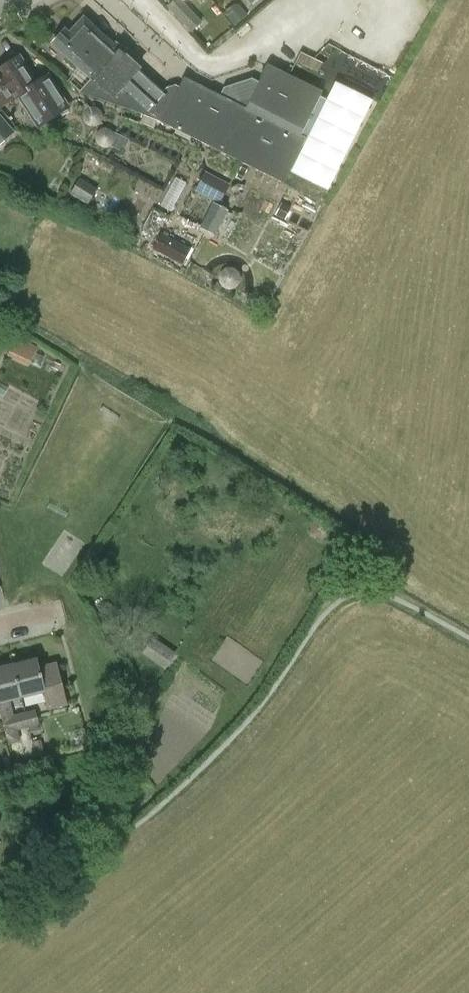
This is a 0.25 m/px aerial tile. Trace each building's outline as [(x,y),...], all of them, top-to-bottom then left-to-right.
[(173,1),(167,6),(191,33),(201,23),(180,0),(174,0),(173,1)] [(65,30),(53,43),(67,57),(64,60),(74,69),(77,66),(92,79),(80,92),(146,115),(147,114),(284,184),(306,138),(301,136),(323,92),(268,65),(259,82),(252,78),(238,83),(223,88),(220,95),(184,78),(179,87),(175,86),(167,88),(164,91),(139,69),(140,68),(119,50),(84,18),(69,34),(65,30)] [(298,61),(321,70),(325,60),(302,51),(298,61)] [(0,69),(0,106),(11,99),(13,101),(19,96),(32,117),(39,127),(55,117),(67,109),(47,78),(38,85),(37,83),(36,84),(35,82),(19,57),(0,69)] [(314,81),(319,72),(298,61),(293,71),(314,81)] [(14,132),(0,117),(0,144),(14,132)] [(219,204),(229,185),(205,172),(195,191),(219,204)] [(174,210),(188,181),(177,176),(163,205),(174,210)] [(81,186),(76,195),(93,203),(97,194),(81,186)] [(215,235),(226,213),(212,206),(201,227),(215,235)] [(161,235),(154,249),(182,263),(189,249),(161,235)] [(153,639),(144,653),(164,667),(173,653),(153,639)] [(21,698),(44,692),(45,692),(39,668),(37,659),(13,665),(21,698)] [(49,709),(67,705),(57,663),(39,668),(45,692),(44,692),(49,709)] [(13,665),(0,668),(0,713),(1,715),(2,715),(9,744),(20,741),(17,729),(13,714),(10,700),(11,700),(21,698),(13,665)] [(36,708),(25,711),(29,727),(40,724),(36,708)]
